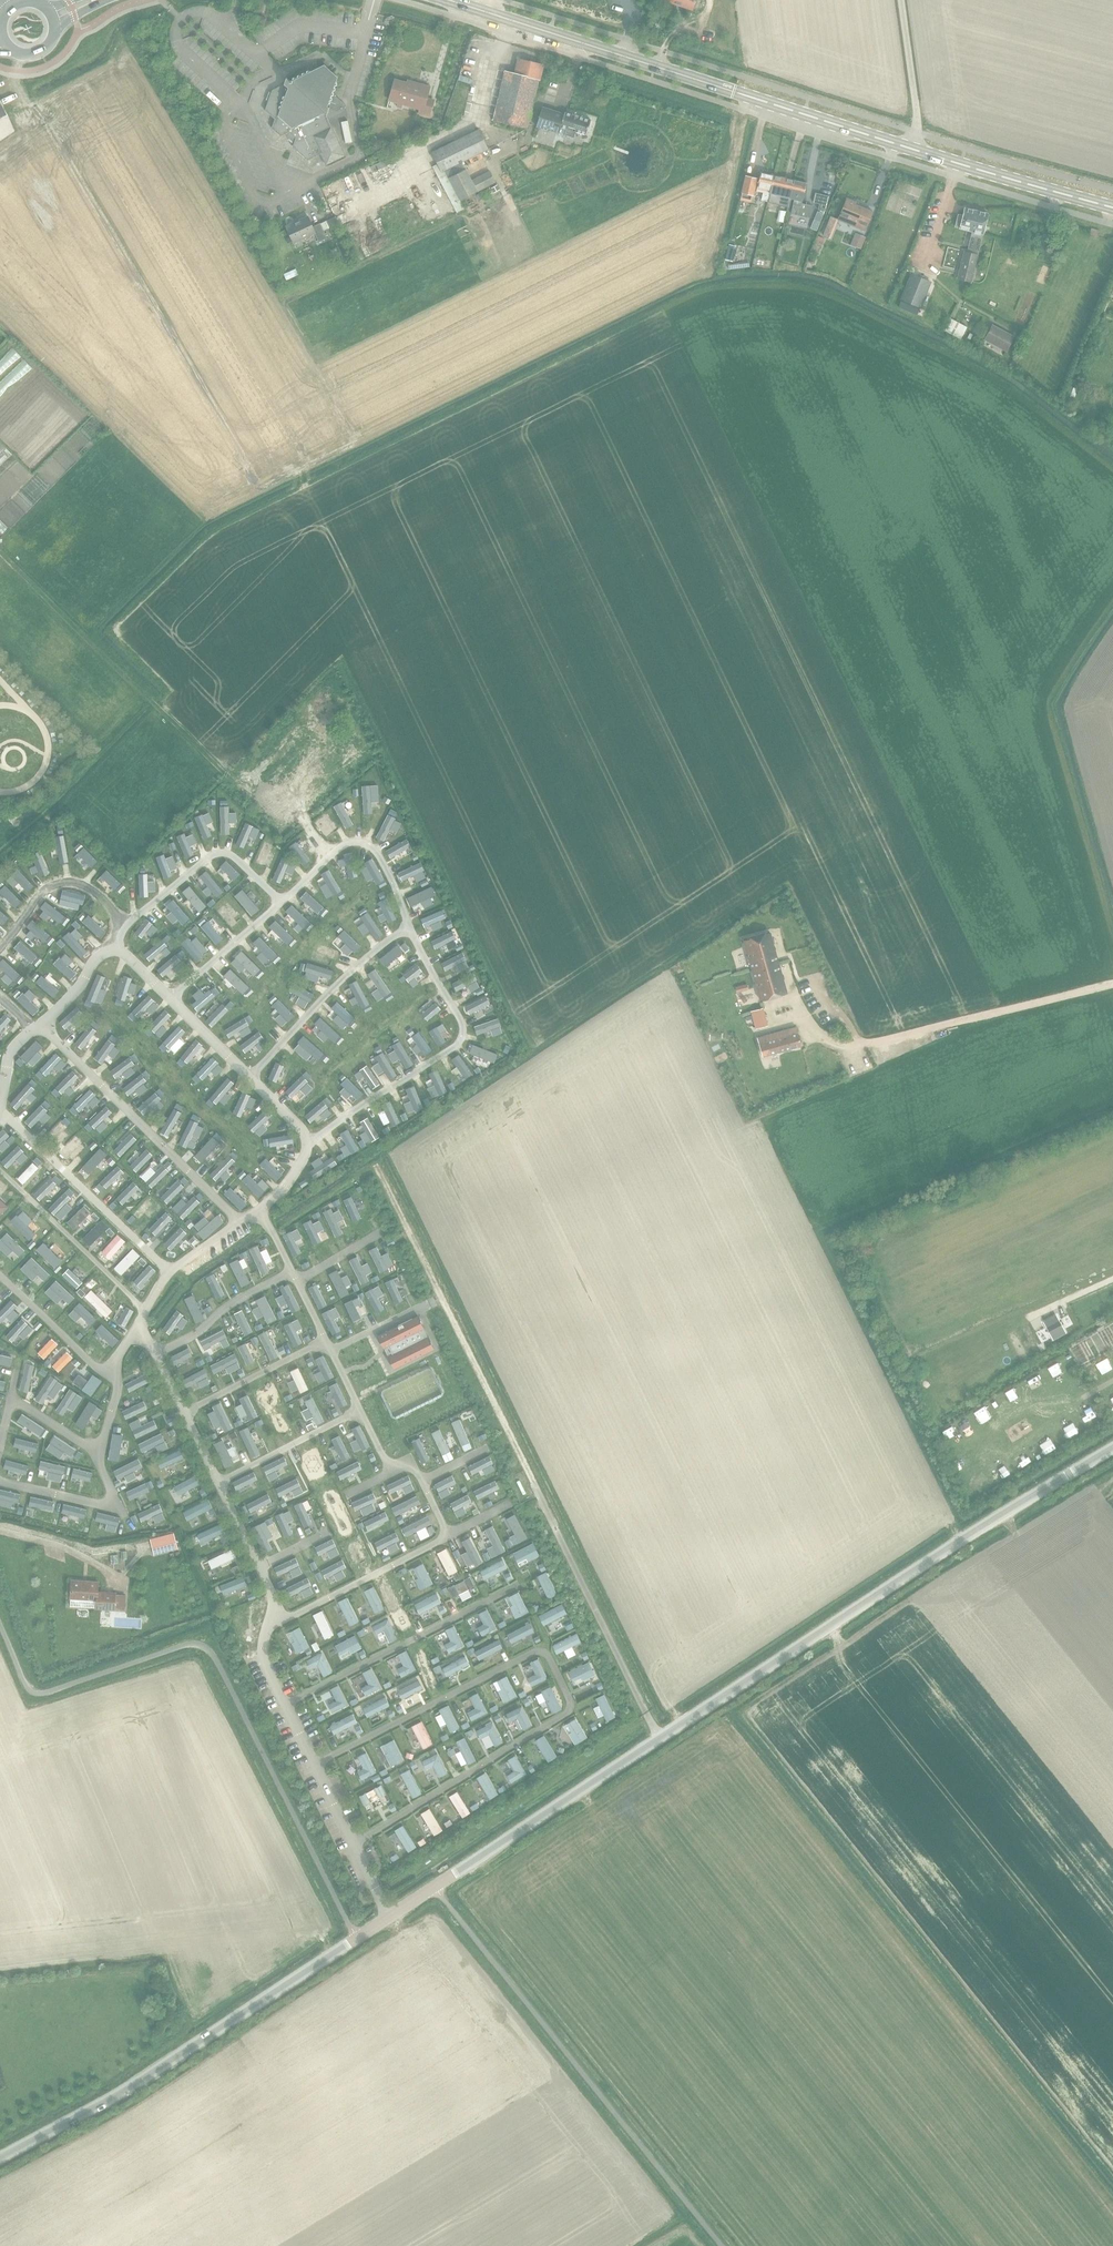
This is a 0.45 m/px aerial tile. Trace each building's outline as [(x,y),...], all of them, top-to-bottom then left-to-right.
[(681,5),(680,7),(692,11),(696,0),(667,0),(681,5)] [(263,25),(265,17),(257,15),(255,23),(263,25)] [(515,72),(504,70),(493,120),(528,127),(538,79),(540,80),(544,64),(519,58),(515,72)] [(344,113),(346,105),(334,95),(331,92),(335,90),(333,87),(337,85),(335,81),(337,77),(324,65),(310,71),(306,69),(305,73),(301,72),(300,75),(296,74),(295,76),(292,75),(290,79),(284,77),(281,84),(269,89),(263,109),(273,118),(270,127),(279,135),(283,134),(292,142),(291,146),(306,160),(320,153),(326,165),(345,155),(329,120),(344,113)] [(429,116),(434,100),(426,98),(430,86),(413,82),(413,85),(395,80),(389,99),(420,108),(418,113),(429,116)] [(462,106),(468,88),(457,85),(452,103),(462,106)] [(564,134),(574,137),(575,131),(586,134),(590,119),(578,115),(572,113),(564,111),(564,113),(542,106),(536,126),(558,133),(560,127),(566,128),(564,134)] [(440,171),(468,158),(481,152),(488,148),(478,129),(431,152),(440,171)] [(481,152),(468,158),(471,164),(484,158),(481,152)] [(460,200),(495,182),(490,170),(472,180),(466,168),(448,177),(460,200)] [(759,177),(756,190),(763,191),(761,199),(767,201),(769,192),(774,174),(761,171),(759,177)] [(739,198),(750,201),(753,189),(756,190),(759,177),(746,173),(739,198)] [(772,193),(770,201),(788,205),(790,199),(790,197),(795,179),(776,175),(772,193)] [(795,179),(790,197),(795,199),(791,213),(809,217),(812,205),(802,203),(807,182),(795,179)] [(824,210),(827,196),(815,193),(813,201),(819,203),(818,208),(824,210)] [(848,198),(841,214),(868,226),(874,211),(857,204),(858,202),(848,198)] [(969,281),(987,213),(964,207),(963,215),(958,214),(954,227),(972,232),(966,253),(964,252),(957,278),(969,281)] [(319,242),(327,238),(323,229),(339,222),(337,216),(320,223),(320,222),(312,226),(308,216),(286,226),(293,242),(314,232),(319,242)] [(917,313),(930,279),(912,272),(899,305),(917,313)] [(968,327),(950,317),(944,329),(962,339),(968,327)] [(1004,349),(1011,336),(990,325),(983,338),(1004,349)] [(760,999),(786,992),(769,931),(744,938),(760,999)] [(750,990),(748,984),(736,987),(738,993),(750,990)] [(763,1008),(751,1011),(755,1028),(767,1025),(763,1008)] [(796,1026),(756,1037),(759,1045),(766,1043),(769,1054),(801,1045),(796,1026)] [(8,1169),(21,1157),(15,1151),(2,1163),(8,1169)] [(38,1167),(32,1162),(17,1178),(23,1184),(38,1167)] [(44,1182),(32,1194),(37,1199),(49,1187),(44,1182)] [(48,1207),(54,1213),(68,1198),(61,1192),(48,1207)] [(9,1206),(0,1198),(0,1215),(9,1206)] [(117,1233),(101,1250),(107,1256),(123,1239),(117,1233)] [(54,1267),(61,1260),(46,1246),(40,1253),(54,1267)] [(132,1248),(113,1267),(121,1274),(140,1255),(132,1248)] [(136,1276),(141,1281),(153,1269),(148,1264),(136,1276)] [(62,1274),(76,1289),(83,1282),(68,1268),(62,1274)] [(2,1288),(0,1290),(0,1302),(8,1293),(2,1288)] [(90,1289),(84,1296),(105,1316),(112,1310),(90,1289)] [(418,1313),(378,1332),(394,1364),(434,1345),(418,1313)] [(1066,1333),(1056,1314),(1041,1321),(1052,1340),(1066,1333)] [(58,1344),(51,1337),(37,1352),(44,1358),(58,1344)] [(59,1371),(73,1357),(66,1351),(52,1365),(59,1371)] [(91,1393),(100,1380),(92,1373),(88,1380),(79,1373),(74,1381),(91,1393)] [(468,1442),(478,1437),(473,1427),(463,1432),(468,1442)] [(489,1486),(499,1481),(494,1471),(485,1476),(489,1486)] [(511,1529),(520,1525),(516,1515),(506,1520),(511,1529)] [(70,1516),(66,1529),(79,1533),(83,1520),(70,1516)] [(174,1531),(151,1537),(154,1553),(178,1547),(174,1531)] [(375,1546),(384,1541),(380,1532),(370,1536),(375,1546)] [(512,1553),(517,1562),(526,1557),(528,1561),(539,1555),(532,1542),(512,1553)] [(127,1543),(107,1547),(109,1558),(129,1554),(127,1543)] [(446,1547),(437,1552),(448,1575),(457,1570),(446,1547)] [(331,1568),(341,1563),(336,1554),(327,1558),(331,1568)] [(507,1567),(503,1559),(479,1570),(484,1579),(507,1567)] [(420,1589),(433,1583),(422,1562),(413,1567),(418,1577),(414,1579),(420,1589)] [(537,1575),(548,1598),(557,1594),(546,1571),(537,1575)] [(474,1585),(470,1576),(448,1587),(452,1596),(474,1585)] [(96,1608),(96,1607),(126,1609),(126,1596),(115,1595),(115,1592),(97,1591),(98,1581),(72,1579),(70,1606),(96,1608)] [(363,1590),(375,1613),(383,1608),(372,1586),(363,1590)] [(528,1611),(518,1591),(509,1595),(513,1604),(509,1606),(515,1618),(528,1611)] [(419,1613),(441,1602),(436,1593),(414,1604),(419,1613)] [(349,1625),(358,1621),(346,1597),(338,1601),(349,1625)] [(538,1615),(543,1625),(566,1613),(561,1603),(538,1615)] [(496,1628),(486,1609),(478,1613),(483,1623),(477,1627),(481,1635),(496,1628)] [(324,1639),(333,1634),(321,1610),(312,1614),(324,1639)] [(388,1618),(372,1626),(376,1634),(383,1630),(389,1641),(398,1637),(388,1618)] [(463,1645),(453,1625),(445,1629),(450,1641),(444,1643),(448,1652),(463,1645)] [(309,1646),(299,1626),(290,1631),(294,1640),(291,1642),(296,1653),(309,1646)] [(552,1645),(556,1653),(580,1641),(576,1633),(552,1645)] [(355,1634),(335,1645),(339,1654),(349,1649),(350,1653),(361,1647),(355,1634)] [(498,1639),(476,1650),(480,1658),(502,1646),(498,1639)] [(416,1669),(405,1649),(397,1654),(403,1665),(396,1668),(401,1676),(416,1669)] [(322,1652),(306,1660),(310,1668),(317,1664),(323,1676),(332,1671),(322,1652)] [(465,1656),(442,1668),(446,1676),(469,1664),(465,1656)] [(547,1678),(538,1658),(530,1662),(535,1673),(527,1677),(531,1686),(547,1678)] [(589,1661),(568,1671),(573,1681),(581,1677),(583,1680),(595,1674),(589,1661)] [(380,1687),(371,1667),(362,1672),(368,1683),(361,1687),(365,1695),(380,1687)] [(516,1695),(506,1676),(497,1680),(501,1688),(497,1690),(503,1702),(516,1695)] [(398,1689),(402,1698),(422,1688),(418,1679),(398,1689)] [(348,1704),(338,1684),(330,1688),(336,1700),(327,1704),(331,1712),(348,1704)] [(550,1686),(541,1690),(552,1713),(561,1708),(550,1686)] [(487,1712),(477,1692),(469,1696),(475,1708),(467,1712),(471,1720),(487,1712)] [(615,1716),(604,1693),(595,1697),(606,1721),(615,1716)] [(362,1708),(367,1717),(389,1705),(385,1696),(362,1708)] [(450,1731),(459,1727),(447,1704),(439,1709),(450,1731)] [(521,1705),(506,1713),(510,1721),(517,1717),(522,1729),(531,1724),(521,1705)] [(353,1713),(329,1725),(334,1734),(357,1722),(353,1713)] [(587,1737),(575,1718),(566,1723),(571,1731),(568,1733),(575,1744),(587,1737)] [(432,1743),(421,1720),(411,1725),(422,1748),(432,1743)] [(494,1745),(502,1741),(492,1722),(476,1730),(480,1738),(488,1734),(494,1745)] [(548,1762),(557,1756),(543,1734),(534,1740),(548,1762)] [(464,1737),(456,1742),(467,1764),(476,1760),(464,1737)] [(403,1759),(393,1739),(384,1743),(388,1752),(384,1753),(390,1766),(403,1759)] [(357,1771),(361,1779),(376,1772),(366,1751),(357,1756),(363,1768),(357,1771)] [(437,1753),(422,1760),(426,1769),(433,1765),(439,1777),(447,1772),(437,1753)] [(526,1773),(515,1755),(507,1759),(514,1770),(506,1775),(511,1782),(526,1773)] [(409,1769),(400,1773),(413,1797),(421,1793),(409,1769)] [(484,1772),(476,1777),(490,1798),(498,1793),(484,1772)] [(363,1805),(386,1793),(381,1784),(359,1796),(363,1805)] [(449,1796),(462,1817),(470,1812),(457,1791),(449,1796)] [(429,1807),(420,1813),(434,1835),(442,1829),(429,1807)] [(408,1851),(416,1846),(402,1824),(394,1829),(408,1851)]
